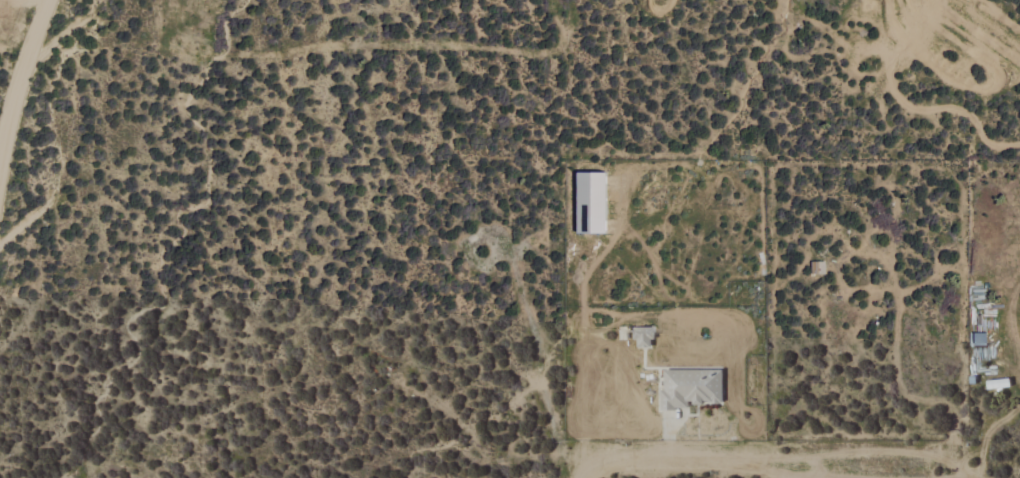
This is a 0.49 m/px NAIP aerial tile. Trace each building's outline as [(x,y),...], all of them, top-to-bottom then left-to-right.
[(603,172),(574,172),(574,208),(586,208),(586,233),(604,233),(603,172)] [(660,410),(685,410),(685,404),(701,404),(701,390),(696,390),(696,381),(690,380),(690,371),(661,370),(660,410)]
